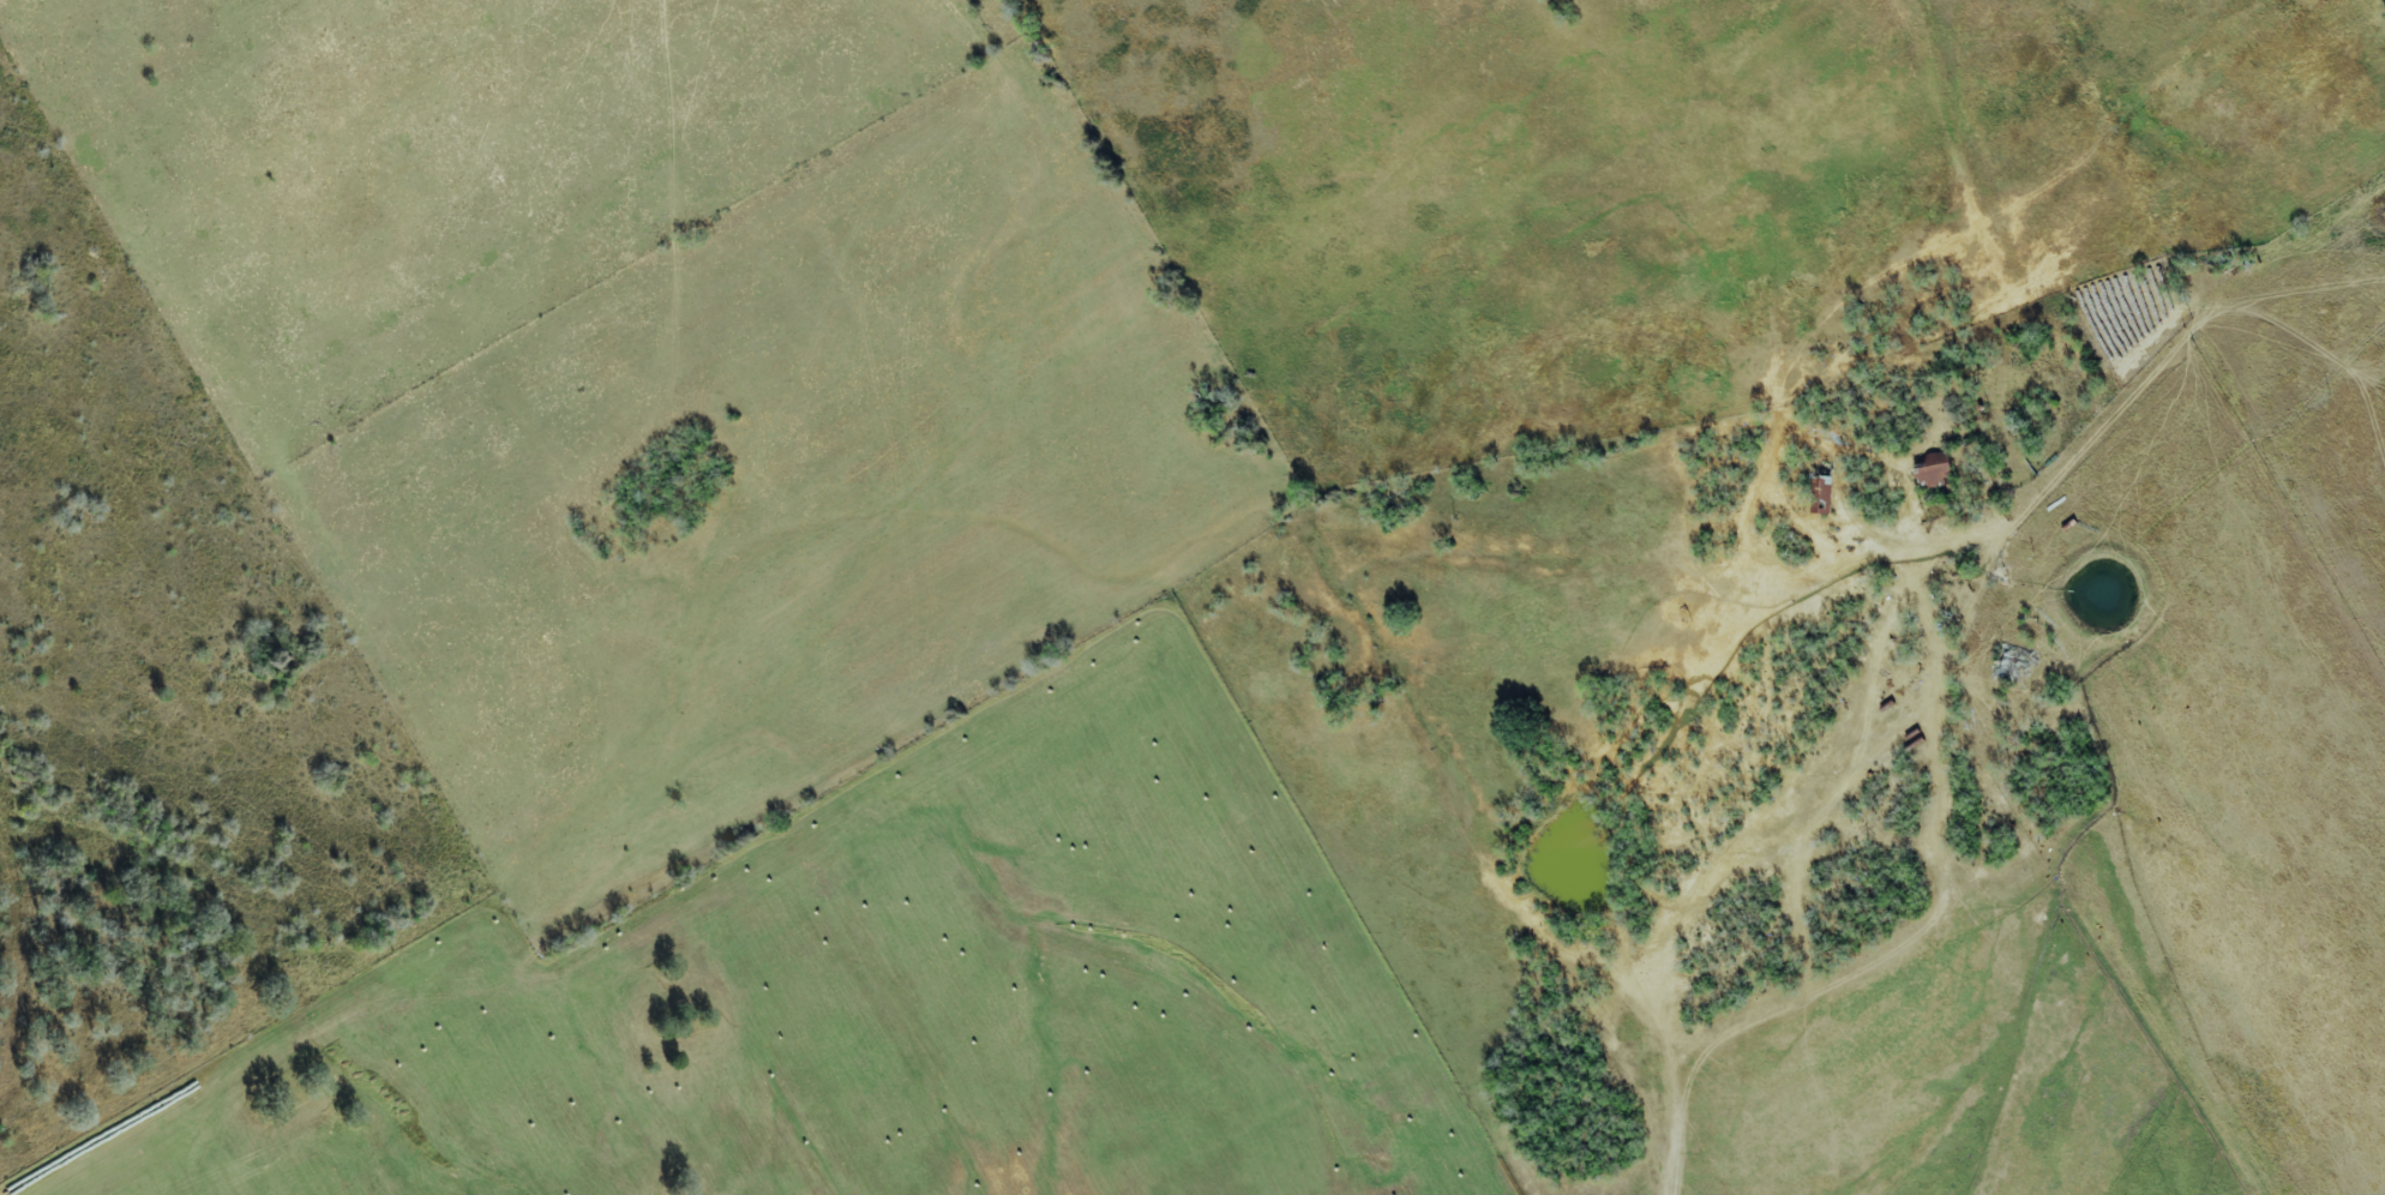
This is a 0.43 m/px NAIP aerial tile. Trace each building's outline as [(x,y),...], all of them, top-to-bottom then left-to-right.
[(1945,452),(1923,456),(1925,466),(1916,468),(1920,490),(1951,484),(1945,452)]
